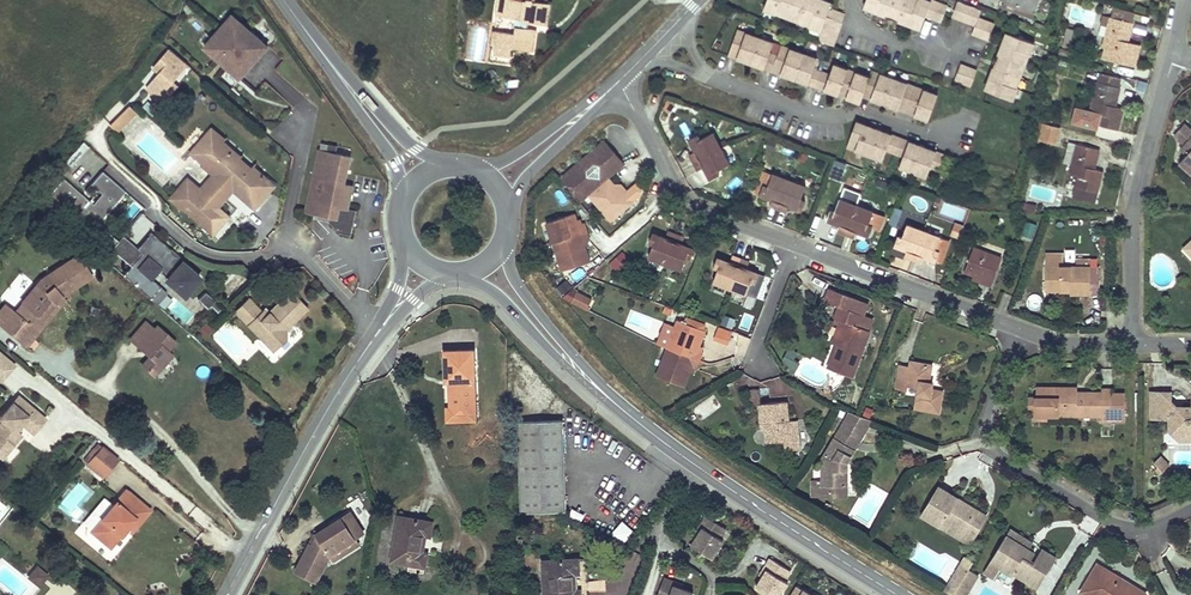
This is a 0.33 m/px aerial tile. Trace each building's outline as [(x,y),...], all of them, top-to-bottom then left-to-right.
[(546,3),(535,1),(524,0),(499,0),(497,15),(517,18),(515,33),(495,30),(492,44),(496,45),(495,55),(511,57),(512,48),(529,50),(529,45),(532,45),(535,29),(526,28),(527,20),(544,22),(546,3)] [(785,16),(796,20),(797,18),(808,22),(808,24),(807,25),(818,29),(815,39),(830,45),(842,13),(827,7),(828,4),(816,0),(765,0),(762,8),(773,13),(774,11),(775,9),(786,13),(785,16)] [(862,3),(873,8),(872,10),(883,14),(884,12),(896,16),(895,19),(906,23),(907,20),(918,25),(922,14),(938,20),(944,4),(933,0),(863,0),(862,3)] [(991,23),(975,17),(978,9),(956,0),(955,0),(949,15),(973,24),(969,33),(985,39),(991,23)] [(1039,0),(1006,0),(1005,1),(1034,12),(1039,0)] [(1034,12),(1005,1),(1003,6),(1032,18),(1034,12)] [(1114,8),(1111,17),(1114,18),(1115,13),(1127,16),(1126,21),(1132,23),(1134,13),(1114,8)] [(1107,49),(1104,59),(1135,67),(1138,53),(1140,45),(1127,42),(1132,23),(1126,21),(1127,16),(1115,13),(1114,18),(1111,17),(1109,27),(1112,28),(1110,37),(1107,36),(1104,48),(1107,49)] [(1109,27),(1111,17),(1104,16),(1102,25),(1109,27)] [(241,81),(269,49),(234,18),(205,50),(241,81)] [(815,58),(801,53),(779,45),(776,55),(768,52),(771,42),(757,37),(735,29),(726,54),(734,58),(735,55),(738,56),(738,59),(748,62),(759,66),(759,64),(762,65),(762,67),(770,71),(779,74),(779,71),(782,73),(782,75),(792,79),(802,83),(803,80),(806,82),(805,84),(814,87),(822,90),(823,88),(826,89),(826,91),(836,95),(844,98),(845,96),(848,97),(847,99),(858,103),(861,95),(869,99),(870,96),(873,98),(872,100),(882,103),(893,108),(894,105),(897,106),(896,109),(904,112),(913,115),(914,113),(917,114),(916,116),(927,120),(937,94),(914,86),(892,78),(870,70),(867,78),(845,70),(831,65),(828,74),(820,71),(811,68),(815,58)] [(1062,31),(1062,48),(1072,48),(1072,31),(1062,31)] [(1001,44),(997,55),(1000,56),(996,67),(993,66),(989,77),(991,78),(987,90),(1012,99),(1016,88),(1015,87),(1013,86),(1017,75),(1019,76),(1024,65),(1021,64),(1025,53),(1028,54),(1029,54),(1033,43),(1008,34),(1004,45),(1001,44)] [(168,50),(154,66),(163,74),(148,90),(161,102),(190,69),(168,50)] [(974,69),(958,63),(952,79),(968,85),(974,69)] [(1114,107),(1121,79),(1101,74),(1097,91),(1099,92),(1097,101),(1094,100),(1091,112),(1100,115),(1098,125),(1118,130),(1122,117),(1124,109),(1114,107)] [(675,104),(667,100),(663,108),(671,112),(675,104)] [(119,116),(126,109),(120,102),(112,110),(119,116)] [(131,108),(114,128),(123,135),(140,116),(131,108)] [(1046,124),(1048,113),(1042,112),(1040,122),(1043,123),(1046,124)] [(887,135),(887,133),(877,129),(866,125),(865,127),(862,126),(863,124),(854,121),(845,146),(867,155),(881,160),(885,149),(893,153),(901,156),(898,166),(911,171),(925,176),(928,166),(937,169),(943,154),(934,151),(933,153),(930,152),(931,149),(921,145),(910,142),(909,144),(906,143),(907,140),(899,137),(890,134),(890,136),(887,135)] [(1046,124),(1043,123),(1039,140),(1057,145),(1061,128),(1046,124)] [(1185,144),(1190,137),(1190,130),(1184,125),(1175,135),(1185,144)] [(178,150),(184,142),(171,132),(165,140),(178,150)] [(187,182),(172,199),(214,236),(230,218),(219,209),(226,200),(218,194),(226,184),(253,207),(273,184),(253,167),(248,174),(237,165),(242,159),(211,132),(195,150),(207,160),(203,165),(214,175),(199,192),(187,182)] [(716,173),(729,166),(713,135),(699,141),(698,137),(689,141),(692,147),(695,154),(690,156),(698,172),(703,170),(706,176),(709,182),(718,177),(716,173)] [(1181,148),(1187,154),(1179,163),(1190,174),(1190,137),(1185,144),(1181,148)] [(618,188),(609,177),(624,164),(619,158),(605,141),(563,176),(582,199),(589,194),(611,220),(640,195),(643,187),(639,182),(627,192),(626,191),(621,191),(618,188)] [(1076,154),(1070,143),(1065,165),(1072,167),(1070,175),(1079,177),(1076,187),(1098,192),(1103,171),(1094,169),(1099,151),(1078,155),(1075,165),(1072,165),(1076,154)] [(1099,151),(1070,143),(1076,154),(1078,155),(1099,151)] [(71,168),(88,149),(82,144),(65,163),(71,168)] [(327,154),(329,147),(321,146),(320,153),(327,154)] [(344,187),(350,160),(336,157),(338,149),(329,147),(327,154),(320,153),(306,214),(330,220),(329,225),(339,235),(350,238),(356,214),(347,212),(353,189),(344,187)] [(848,167),(834,162),(829,178),(842,182),(848,167)] [(96,224),(125,193),(102,172),(90,185),(101,195),(92,205),(64,180),(47,199),(87,235),(96,224)] [(802,201),(807,187),(774,175),(769,188),(764,186),(760,195),(766,198),(772,200),(770,207),(788,213),(790,207),(796,210),(803,212),(806,203),(802,201)] [(1098,192),(1076,187),(1073,198),(1095,203),(1098,192)] [(846,189),(841,200),(857,207),(862,195),(846,189)] [(868,226),(873,213),(857,207),(841,200),(836,214),(831,212),(827,222),(832,224),(839,226),(837,233),(854,239),(857,233),(862,235),(869,237),(873,228),(868,226)] [(1019,201),(1016,212),(1033,213),(1035,204),(1019,201)] [(573,205),(545,214),(561,270),(589,262),(585,246),(583,242),(588,241),(590,240),(585,222),(582,223),(579,224),(578,221),(573,205)] [(904,213),(895,209),(889,223),(898,227),(904,213)] [(873,213),(868,226),(873,228),(880,231),(885,218),(873,213)] [(329,225),(330,220),(314,216),(313,221),(329,225)] [(1032,240),(1037,227),(1027,222),(1021,236),(1032,240)] [(109,235),(96,224),(87,235),(100,245),(109,235)] [(941,265),(949,243),(907,226),(902,239),(899,238),(894,247),(907,252),(905,258),(921,265),(923,258),(941,265)] [(959,238),(963,230),(956,227),(952,236),(959,238)] [(652,244),(646,258),(680,271),(685,257),(690,259),(694,248),(689,246),(682,243),(684,237),(667,231),(665,237),(657,234),(651,232),(647,243),(652,244)] [(175,258),(168,252),(169,251),(150,234),(136,250),(141,254),(129,267),(121,276),(131,284),(147,299),(149,301),(160,288),(150,280),(158,269),(168,278),(186,294),(199,280),(180,263),(175,269),(172,267),(169,265),(175,258)] [(113,246),(110,243),(114,240),(109,235),(100,245),(108,252),(110,250),(113,246)] [(141,254),(136,250),(122,237),(117,242),(113,246),(110,250),(129,267),(141,254)] [(993,288),(1004,259),(975,249),(966,273),(974,276),(983,280),(982,283),(993,288)] [(1065,250),(1066,263),(1075,263),(1074,250),(1065,250)] [(172,267),(179,259),(176,257),(169,251),(168,252),(175,258),(169,265),(172,267)] [(1044,254),(1044,265),(1064,265),(1064,253),(1044,254)] [(718,269),(712,283),(746,296),(751,281),(756,284),(760,273),(753,270),(747,268),(749,262),(732,255),(730,262),(724,259),(717,257),(713,267),(718,269)] [(40,279),(22,302),(42,320),(56,303),(66,296),(93,277),(79,256),(40,279)] [(619,256),(611,263),(617,270),(625,263),(619,256)] [(1064,265),(1044,265),(1044,289),(1062,289),(1062,285),(1070,285),(1070,289),(1070,292),(1091,292),(1091,265),(1064,265)] [(9,289),(21,297),(29,285),(17,277),(9,289)] [(186,294),(168,278),(164,282),(182,298),(186,294)] [(573,288),(568,282),(557,291),(562,297),(573,288)] [(825,300),(839,306),(835,319),(845,323),(827,368),(853,378),(870,332),(858,328),(863,315),(864,315),(869,304),(848,296),(829,289),(825,300)] [(246,299),(231,313),(242,324),(248,324),(251,327),(251,333),(257,339),(261,336),(274,350),(284,340),(284,331),(292,324),(306,310),(288,291),(266,313),(260,313),(246,299)] [(577,292),(572,303),(587,310),(592,300),(577,292)] [(221,309),(206,293),(198,300),(207,310),(210,307),(216,314),(221,309)] [(22,302),(14,312),(30,325),(16,340),(26,348),(59,308),(68,301),(66,296),(56,303),(42,320),(22,302)] [(0,310),(0,326),(16,340),(30,325),(14,312),(5,304),(0,310)] [(826,304),(822,316),(833,319),(836,307),(826,304)] [(864,315),(863,315),(858,328),(870,332),(875,320),(864,315)] [(724,316),(721,325),(732,329),(736,320),(724,316)] [(707,331),(678,320),(655,377),(684,389),(687,380),(690,372),(692,368),(695,370),(698,371),(704,354),(702,353),(699,352),(700,348),(705,337),(707,331)] [(174,343),(156,327),(153,330),(145,323),(129,340),(143,352),(145,350),(149,354),(150,354),(150,355),(150,356),(149,356),(149,357),(141,366),(153,377),(171,356),(167,352),(174,343)] [(248,324),(242,324),(251,333),(251,327),(248,324)] [(203,339),(210,332),(205,326),(197,333),(203,339)] [(730,340),(733,332),(721,328),(718,335),(730,340)] [(261,336),(257,339),(271,353),(274,350),(261,336)] [(475,409),(473,347),(444,348),(444,379),(448,378),(454,378),(454,384),(449,391),(449,404),(455,410),(475,409)] [(797,354),(788,350),(782,364),(796,373),(801,363),(794,361),(797,354)] [(4,385),(17,368),(0,355),(0,382),(4,385)] [(918,386),(914,407),(940,411),(944,391),(932,389),(928,388),(929,382),(932,365),(922,363),(912,361),(911,367),(900,366),(896,388),(906,390),(907,385),(918,386)] [(1065,392),(1057,392),(1054,392),(1054,387),(1036,386),(1036,397),(1031,396),(1031,407),(1034,407),(1034,419),(1046,419),(1046,413),(1102,413),(1101,421),(1112,422),(1112,419),(1124,419),(1124,396),(1112,396),(1112,398),(1101,398),(1101,392),(1089,393),(1081,393),(1081,396),(1076,396),(1076,392),(1076,387),(1065,387),(1065,392)] [(760,389),(748,390),(749,404),(758,403),(761,403),(760,389)] [(1101,398),(1112,398),(1112,396),(1112,389),(1101,389),(1101,392),(1101,398)] [(1151,393),(1151,418),(1171,418),(1170,432),(1181,441),(1190,431),(1190,408),(1170,408),(1170,393),(1151,393)] [(10,443),(16,448),(24,437),(19,432),(22,427),(34,436),(46,421),(18,399),(0,421),(4,424),(0,429),(0,455),(10,443)] [(787,420),(785,401),(773,402),(761,403),(758,403),(760,423),(764,422),(766,441),(783,439),(792,438),(791,419),(787,420)] [(475,409),(455,410),(449,404),(445,405),(446,419),(476,418),(475,409)] [(860,416),(850,413),(844,423),(865,435),(873,421),(860,416)] [(798,448),(795,419),(791,419),(792,438),(783,439),(784,449),(798,448)] [(566,511),(562,420),(517,422),(521,513),(566,511)] [(813,480),(813,495),(830,495),(830,486),(848,486),(848,470),(845,470),(845,462),(848,462),(857,447),(865,435),(844,423),(823,459),(823,480),(813,480)] [(1181,441),(1190,441),(1190,431),(1181,441)] [(0,455),(0,458),(5,461),(16,448),(10,443),(0,455)] [(117,463),(100,449),(87,466),(103,479),(117,463)] [(1162,457),(1156,464),(1165,473),(1172,466),(1162,457)] [(848,486),(830,486),(830,495),(849,496),(849,486),(848,486)] [(977,533),(987,516),(974,507),(963,501),(960,505),(956,502),(959,498),(938,486),(921,515),(941,527),(944,522),(963,534),(967,527),(977,533)] [(126,491),(91,535),(112,551),(131,528),(137,520),(141,523),(144,525),(153,514),(126,491)] [(295,570),(315,582),(331,555),(355,539),(363,533),(350,513),(318,534),(319,535),(314,544),(311,542),(295,570)] [(717,523),(706,516),(700,526),(703,528),(698,536),(692,546),(712,559),(724,540),(721,538),(727,529),(717,523)] [(432,522),(399,517),(391,561),(425,567),(432,522)] [(131,528),(135,531),(141,523),(137,520),(131,528)] [(625,545),(634,530),(620,522),(611,537),(625,545)] [(977,533),(967,527),(963,534),(944,522),(941,527),(969,545),(977,533)] [(1032,542),(1010,530),(1006,537),(1028,550),(1032,542)] [(1028,550),(1006,537),(992,560),(1002,567),(1001,569),(1013,577),(1014,574),(1038,588),(1057,556),(1047,551),(1042,548),(1034,563),(1030,561),(1034,553),(1028,550)] [(355,539),(331,555),(334,559),(358,542),(355,539)] [(543,561),(544,594),(580,594),(580,590),(575,591),(574,573),(579,573),(578,559),(543,561)] [(770,559),(764,569),(767,570),(762,578),(756,588),(767,594),(780,594),(788,582),(785,581),(791,571),(770,559)] [(961,565),(944,591),(951,594),(954,594),(961,583),(969,570),(961,565)] [(48,577),(36,567),(26,579),(38,589),(48,577)] [(969,570),(961,583),(954,594),(967,594),(979,576),(969,570)] [(1097,572),(1083,594),(1133,594),(1132,594),(1135,589),(1117,579),(1105,572),(1103,576),(1097,572)] [(664,579),(658,594),(693,594),(693,593),(682,589),(674,586),(675,583),(664,579)] [(791,594),(811,594),(797,586),(791,594)]
